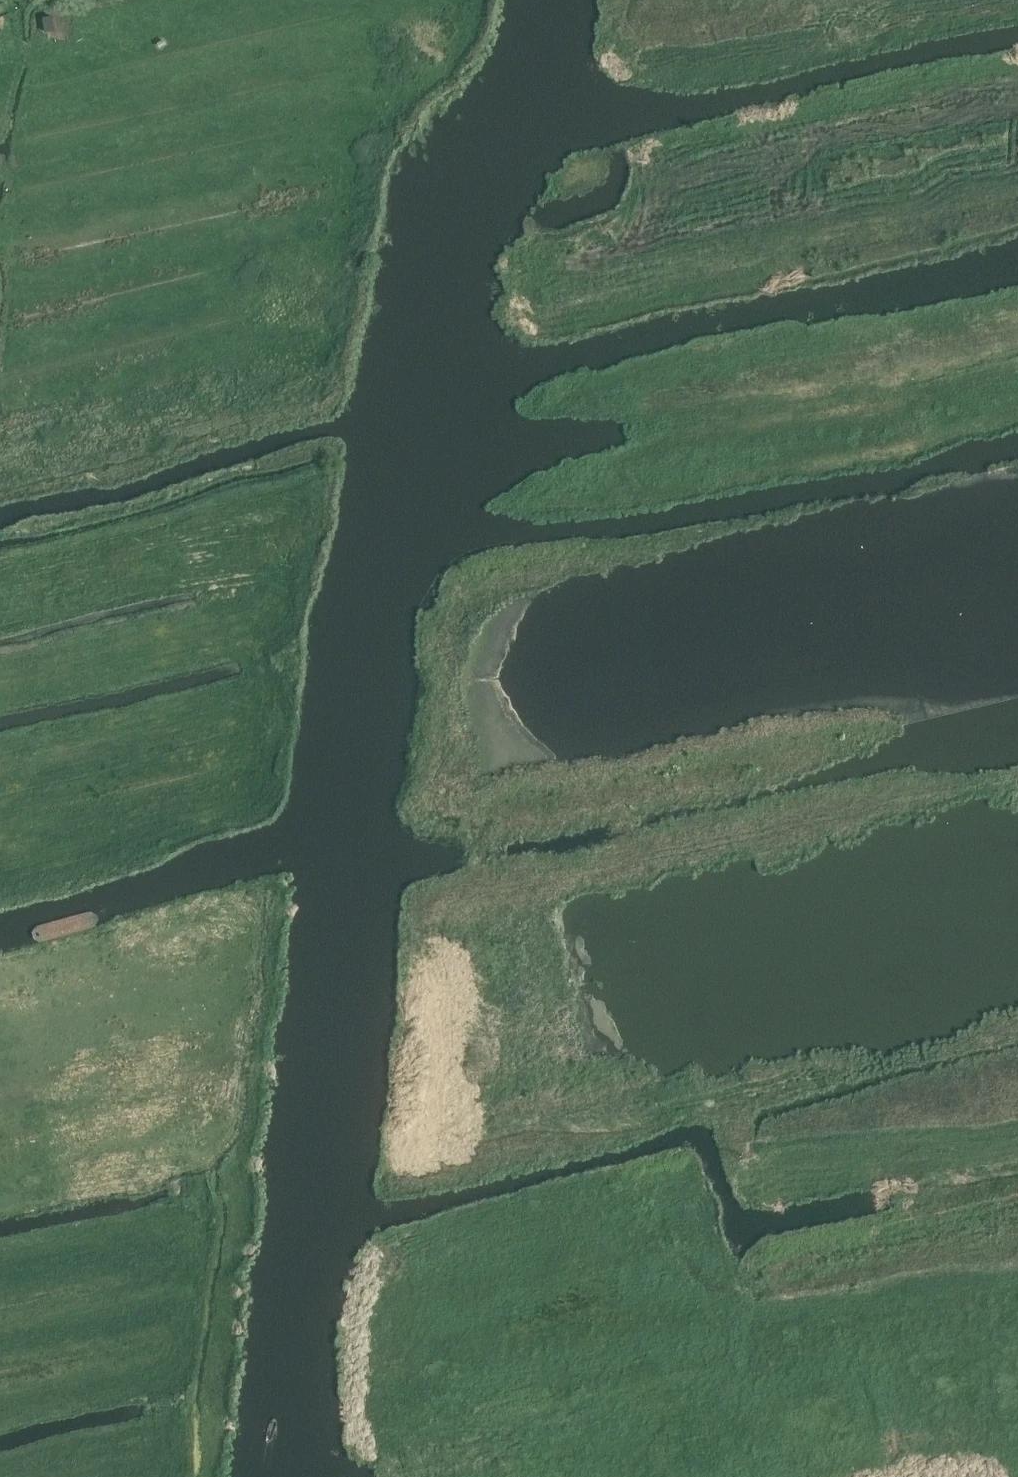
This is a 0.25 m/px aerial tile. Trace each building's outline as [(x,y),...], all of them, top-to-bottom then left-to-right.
[(53,16),(43,17),(44,27),(54,26),(53,16)]
